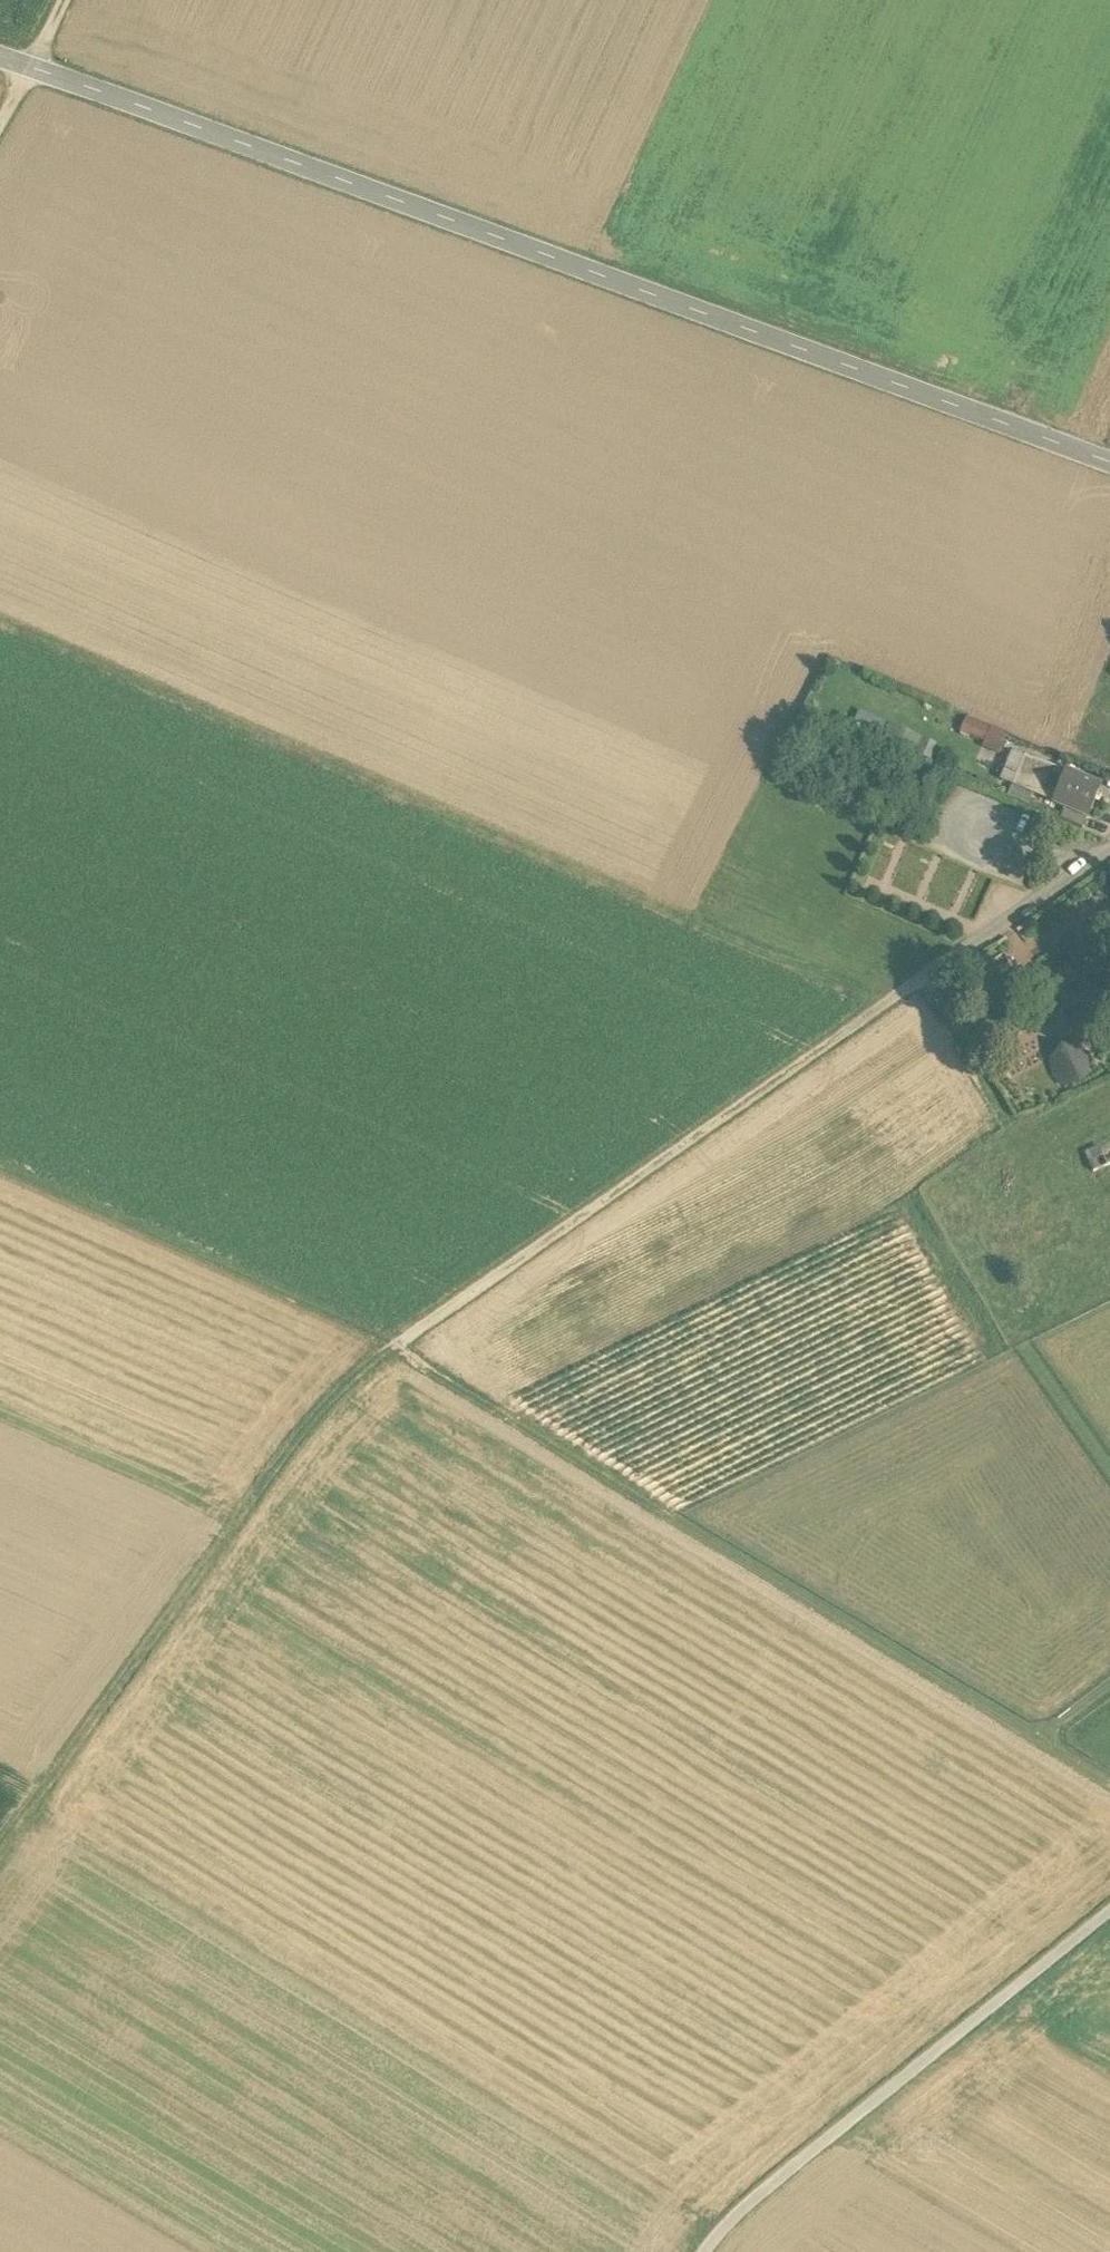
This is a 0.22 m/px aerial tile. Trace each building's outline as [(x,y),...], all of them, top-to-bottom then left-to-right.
[(959,731),(1000,749),(1007,732),(966,714),(959,731)] [(1065,772),(1045,764),(1044,765),(1024,756),(1012,785),(1053,801),(1065,772)] [(1100,787),(1065,772),(1053,801),(1052,802),(1065,808),(1087,816),(1087,817),(1100,787)] [(1087,816),(1065,808),(1060,819),(1082,828),(1087,816)] [(1075,1047),(1050,1060),(1064,1087),(1088,1074),(1075,1047)] [(1084,1153),(1092,1171),(1109,1164),(1109,1142),(1084,1153)]
